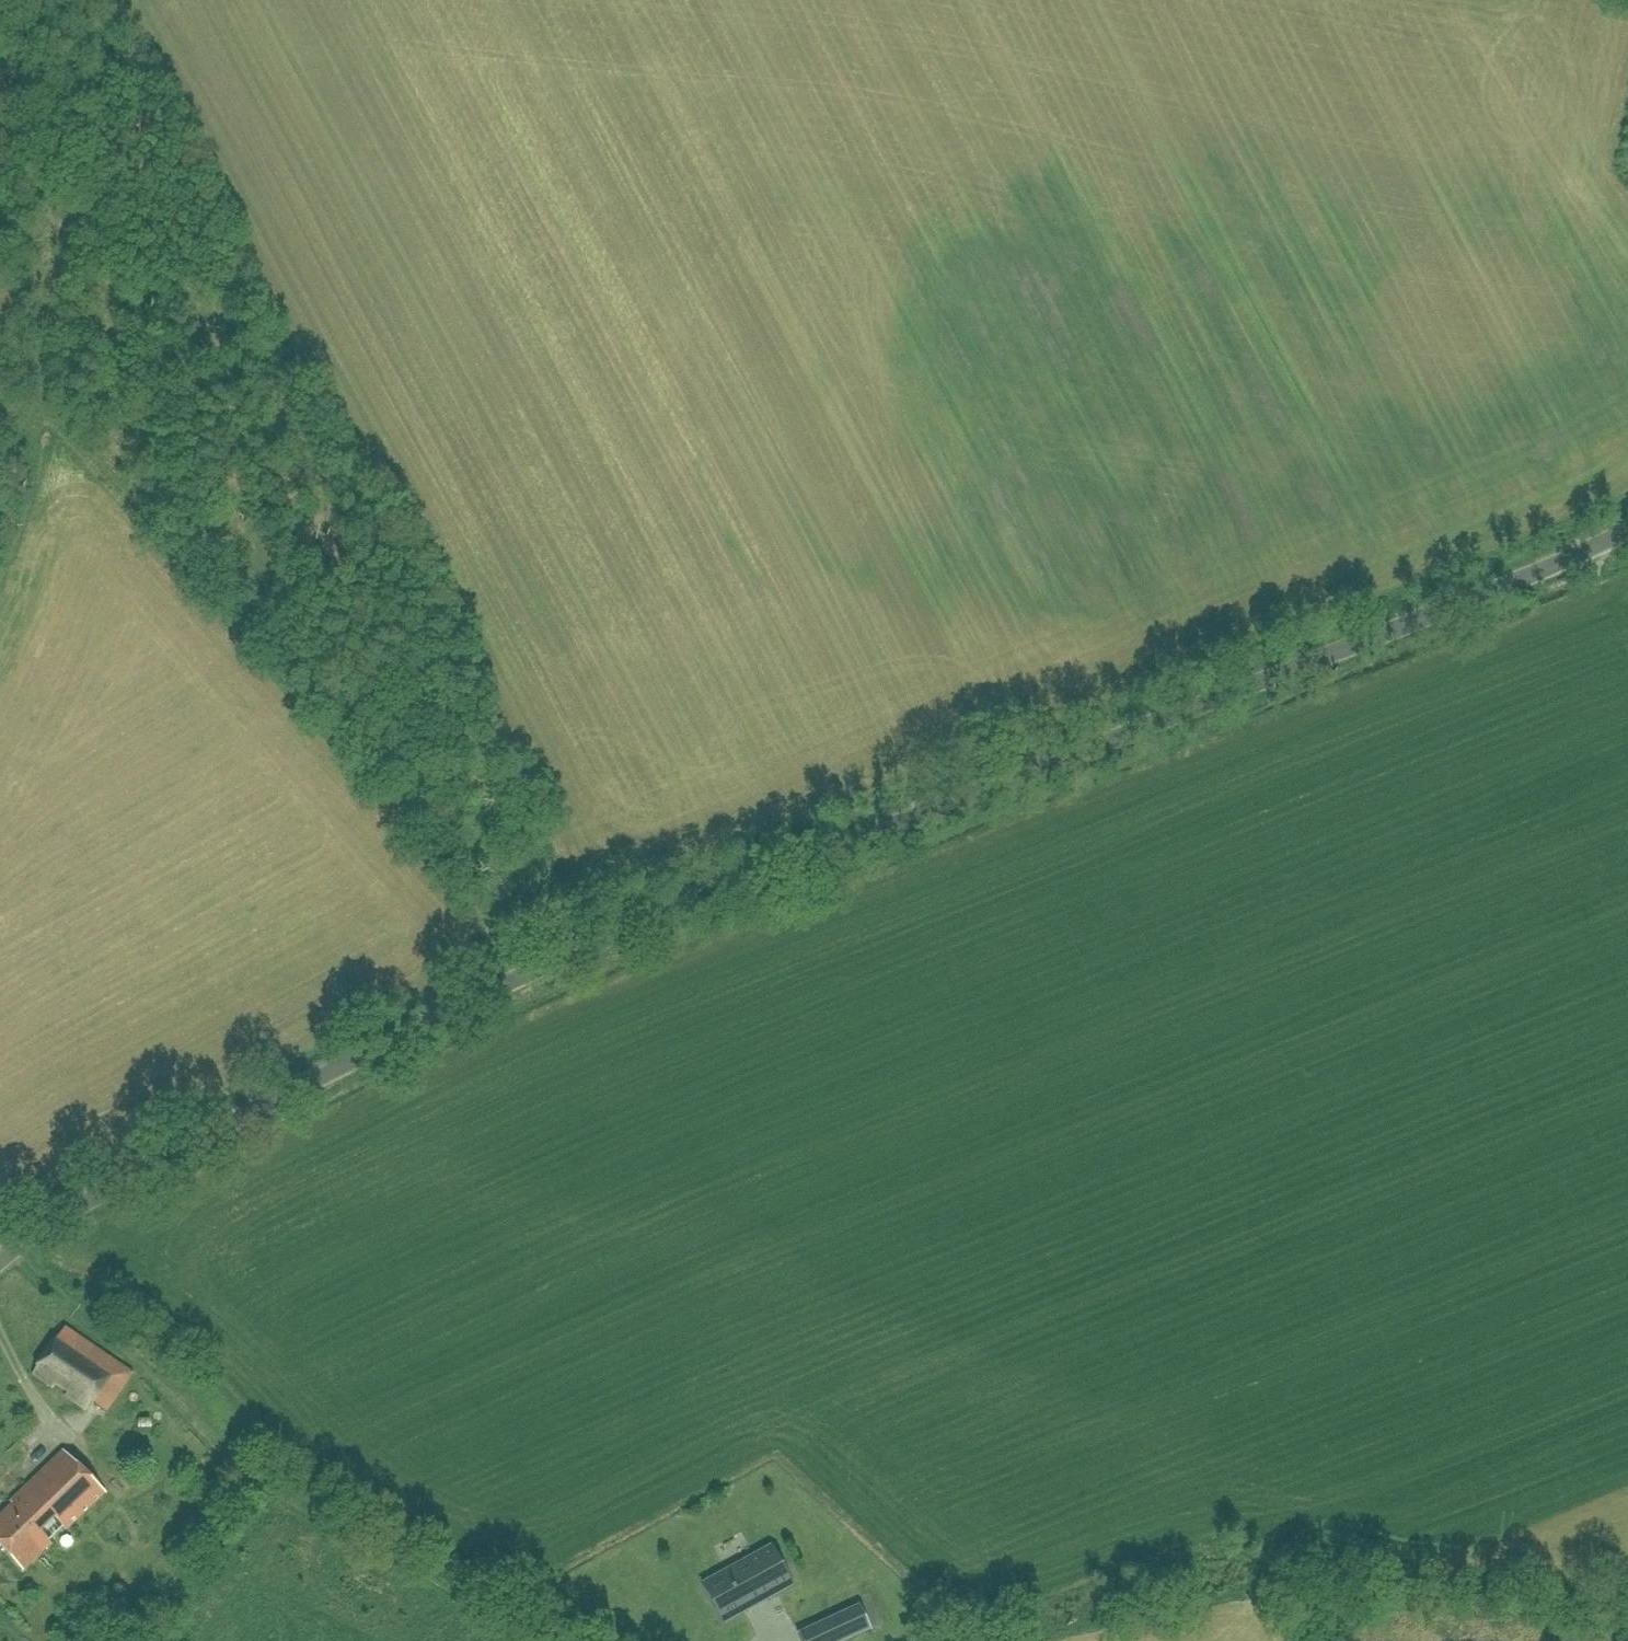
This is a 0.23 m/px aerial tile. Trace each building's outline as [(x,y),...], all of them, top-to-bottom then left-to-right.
[(91,1404),(106,1412),(134,1373),(65,1326),(34,1373),(87,1409),(91,1404)] [(104,1493),(64,1451),(11,1502),(14,1504),(0,1517),(0,1544),(24,1568),(44,1549),(45,1550),(104,1493)] [(771,1547),(702,1585),(723,1623),(792,1586),(771,1547)] [(797,1632),(801,1640),(849,1640),(869,1632),(870,1632),(858,1604),(857,1605),(798,1632),(797,1632)]
